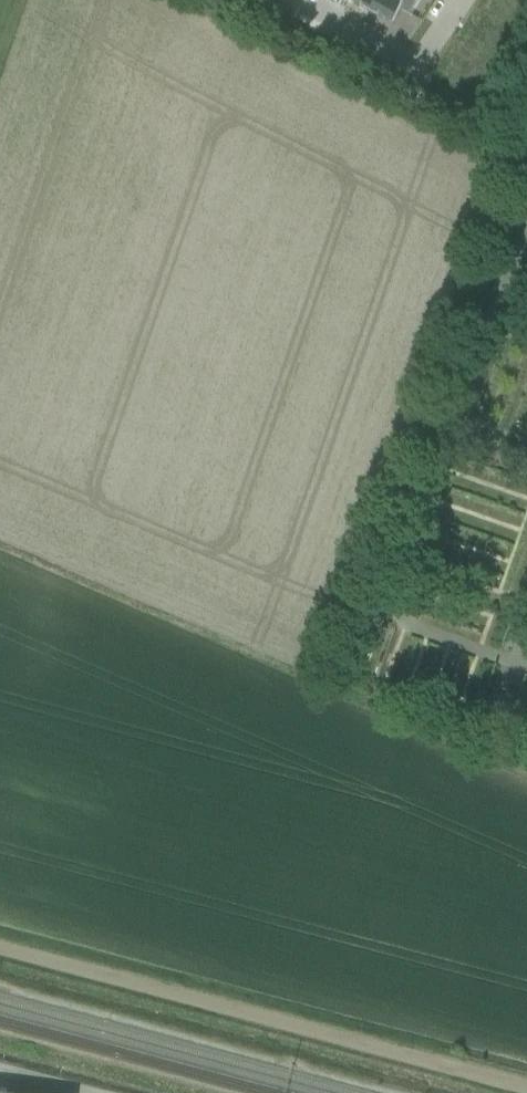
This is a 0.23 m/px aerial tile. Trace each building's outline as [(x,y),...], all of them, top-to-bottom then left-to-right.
[(362,6),(361,7),(370,12),(377,0),(351,0),(362,6)] [(370,12),(379,18),(380,16),(395,25),(402,11),(409,15),(418,0),(377,0),(370,12)]
